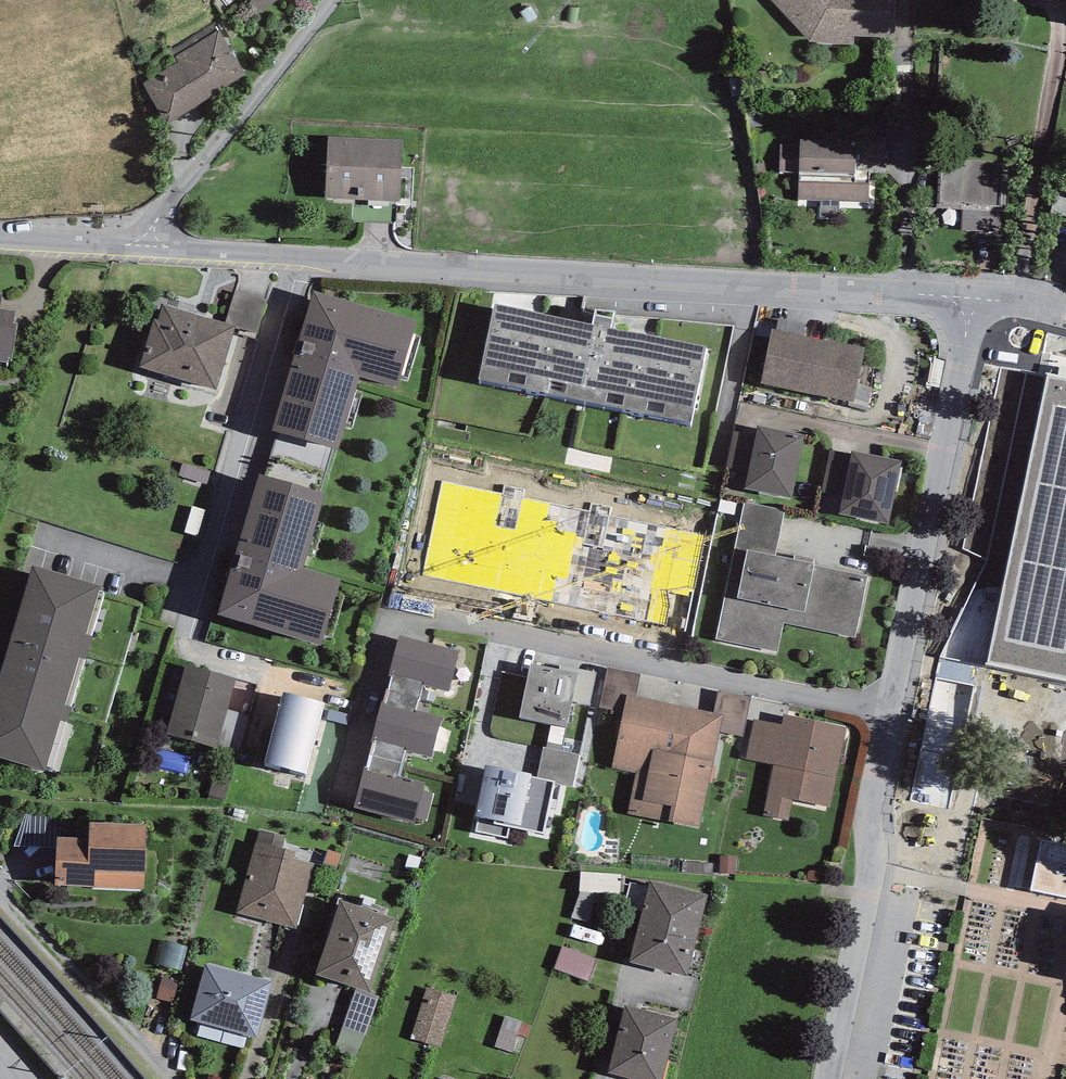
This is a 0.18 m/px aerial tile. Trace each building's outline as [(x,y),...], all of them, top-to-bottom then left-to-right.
[(261,12),(279,0),(251,0),(261,12)] [(809,42),(854,45),(854,36),(895,37),(896,0),(772,0),(809,42)] [(214,22),(170,50),(179,62),(143,83),(167,124),(246,74),(214,22)] [(402,140),(328,136),(326,198),(400,201),(402,140)] [(800,146),(780,145),(779,172),(799,173),(798,199),(820,200),(819,217),(838,218),(839,201),(868,202),(868,173),(884,173),(885,139),(820,136),(820,140),(800,139),(800,146)] [(1008,210),(1010,164),(940,160),(938,207),(964,208),(962,230),(998,232),(1000,210),(1008,210)] [(1055,196),(1050,213),(1065,217),(1065,198),(1055,196)] [(416,321),(313,291),(272,430),(338,450),(359,376),(397,387),(416,321)] [(236,326),(163,304),(159,320),(154,319),(140,367),(217,390),(236,326)] [(690,422),(705,346),(610,327),(615,312),(595,309),(592,323),(496,304),(480,379),(690,422)] [(7,362),(7,358),(12,359),(18,322),(14,322),(15,311),(0,309),(0,361),(7,362)] [(865,347),(772,329),(761,383),(854,402),(865,347)] [(1047,375),(985,665),(1065,682),(1065,379),(1047,375)] [(805,435),(758,426),(756,435),(749,472),(745,488),(792,497),(805,435)] [(726,468),(749,472),(756,435),(733,430),(726,468)] [(902,460),(852,451),(851,455),(843,495),(839,514),(889,524),(902,460)] [(823,491),(843,495),(851,455),(830,452),(823,491)] [(207,484),(211,471),(183,463),(180,476),(207,484)] [(324,494),(259,474),(218,614),(321,645),(341,579),(303,568),(324,494)] [(503,493),(442,480),(422,576),(560,603),(580,510),(523,498),(503,493)] [(503,493),(523,498),(525,488),(504,484),(503,493)] [(785,510),(745,502),(734,548),(747,551),(737,600),(725,597),(716,639),(777,651),(783,623),(856,637),(868,576),(815,566),(815,563),(776,554),(785,510)] [(590,512),(610,517),(612,508),(592,503),(590,512)] [(206,510),(192,506),(184,533),(198,537),(206,510)] [(590,512),(580,510),(560,603),(684,630),(704,537),(610,517),(590,512)] [(33,566),(0,676),(0,757),(45,771),(61,720),(67,722),(72,707),(65,705),(79,658),(86,659),(92,636),(86,634),(100,587),(33,566)] [(459,652),(399,636),(389,676),(392,677),(424,685),(448,692),(459,652)] [(578,673),(559,670),(530,664),(519,718),(551,724),(567,728),(572,702),(578,673)] [(184,671),(170,667),(156,714),(171,718),(166,734),(217,749),(218,746),(228,710),(236,679),(186,665),(184,671)] [(578,673),(572,702),(590,705),(597,672),(560,665),(559,670),(578,673)] [(600,707),(623,711),(626,695),(637,698),(642,673),(608,666),(600,707)] [(417,712),(424,685),(392,677),(384,703),(417,712)] [(724,715),(720,732),(743,737),(751,698),(718,691),(713,713),(724,715)] [(324,703),(284,693),(265,763),(306,774),(324,703)] [(637,698),(626,695),(623,711),(612,767),(636,773),(628,814),(699,828),(720,732),(724,715),(713,713),(637,698)] [(384,703),(381,703),(372,741),(374,742),(405,750),(432,756),(441,718),(417,712),(384,703)] [(228,710),(218,746),(239,752),(249,716),(228,710)] [(350,724),(352,715),(330,710),(328,719),(350,724)] [(781,724),(754,718),(747,759),(774,764),(764,815),(789,820),(793,800),(830,807),(846,726),(783,714),(781,724)] [(546,747),(562,750),(567,728),(551,724),(546,747)] [(374,742),(367,768),(398,776),(405,750),(374,742)] [(537,778),(553,781),(574,786),(580,754),(562,750),(546,747),(543,747),(537,778)] [(553,781),(537,778),(531,776),(532,774),(486,765),(476,817),(479,817),(494,820),(493,824),(510,828),(543,834),(553,781)] [(367,768),(364,768),(354,808),(414,824),(415,818),(422,791),(424,782),(398,776),(367,768)] [(433,794),(422,791),(415,818),(426,821),(433,794)] [(508,838),(510,828),(493,824),(494,820),(479,817),(475,832),(508,838)] [(89,838),(57,837),(55,885),(144,889),(146,824),(90,822),(89,838)] [(296,929),(313,864),(293,860),(295,852),(282,849),(285,836),(259,829),(256,842),(238,912),(296,929)] [(736,856),(720,856),(720,873),(736,873),(736,856)] [(683,863),(682,873),(712,874),(713,864),(683,863)] [(708,895),(650,881),(630,962),(687,976),(708,895)] [(396,918),(340,899),(316,974),(357,988),(371,992),(396,918)] [(181,972),(189,947),(161,939),(154,964),(181,972)] [(589,981),(597,959),(563,946),(555,968),(589,981)] [(272,982),(206,963),(190,1020),(257,1038),(272,982)] [(173,1003),(180,981),(163,976),(156,998),(173,1003)] [(371,992),(357,988),(336,1049),(357,1058),(366,1035),(379,996),(371,992)] [(457,997),(426,988),(411,1038),(441,1048),(457,997)] [(626,1005),(609,1073),(633,1078),(662,1078),(678,1019),(626,1005)] [(505,1017),(495,1047),(512,1052),(518,1034),(522,1022),(505,1017)] [(532,1025),(522,1022),(518,1034),(528,1038),(532,1025)]
